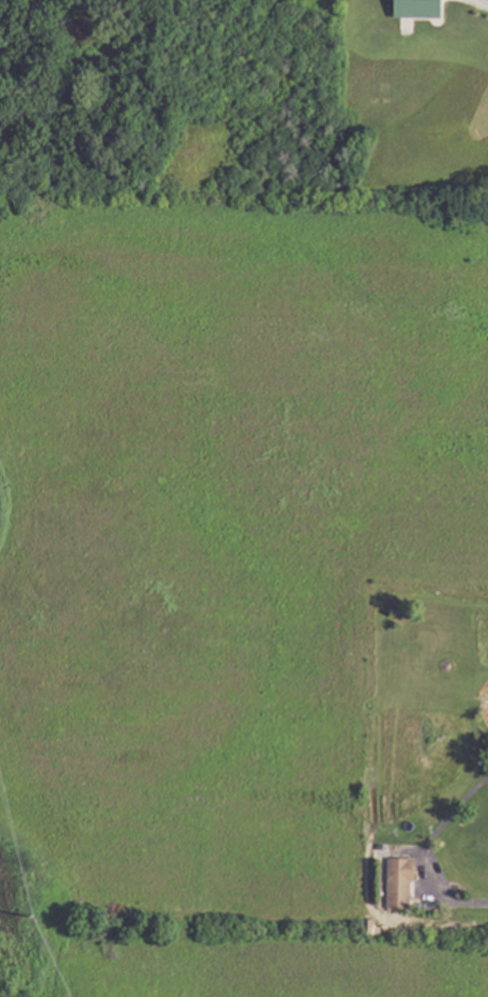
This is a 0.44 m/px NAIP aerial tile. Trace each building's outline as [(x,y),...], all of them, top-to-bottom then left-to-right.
[(394,16),(394,0),(441,0),(441,17),(394,16)] [(417,859),(416,881),(413,881),(412,909),(388,909),(390,858),(417,859)]
